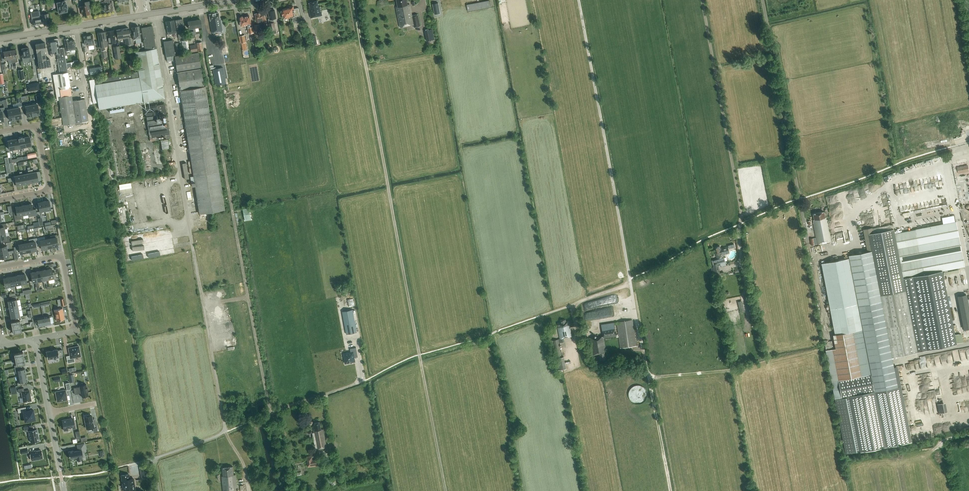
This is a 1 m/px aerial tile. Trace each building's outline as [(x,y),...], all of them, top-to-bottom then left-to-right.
[(61,2),(57,3),(59,12),(59,13),(60,14),(61,14),(62,14),(62,13),(63,13),(63,12),(63,11),(67,11),(66,8),(67,8),(66,4),(65,4),(65,0),(60,0),(61,2)] [(88,8),(90,8),(89,0),(84,1),(85,5),(81,6),(82,15),(89,13),(88,8)] [(104,2),(103,2),(105,11),(112,10),(112,7),(111,1),(111,0),(101,0),(101,2),(104,1),(104,2)] [(409,4),(408,4),(407,0),(396,0),(398,6),(396,7),(400,27),(413,25),(414,27),(420,26),(418,14),(412,15),(410,4),(409,4)] [(467,5),(468,11),(491,7),(489,0),(467,5)] [(311,11),(312,16),(312,17),(322,15),(320,6),(319,6),(318,1),(309,3),(311,11)] [(282,12),(283,18),(292,17),(293,22),(294,27),(300,26),(299,21),(298,16),(300,15),(298,8),(294,8),(293,6),(289,7),(283,9),(283,11),(282,12)] [(40,15),(39,10),(31,12),(32,18),(31,19),(31,21),(32,21),(33,25),(36,24),(37,25),(38,25),(39,24),(44,23),(44,20),(43,20),(43,18),(42,18),(41,16),(40,16),(40,15)] [(276,32),(274,18),(276,18),(275,13),(276,13),(275,10),(268,11),(269,18),(268,19),(271,33),(276,32)] [(264,12),(255,14),(257,24),(254,25),(255,31),(261,30),(259,21),(265,20),(264,12)] [(48,13),(40,15),(40,16),(41,16),(42,18),(43,18),(43,20),(44,20),(44,23),(45,23),(47,24),(48,23),(49,22),(48,13)] [(212,32),(222,31),(220,19),(219,19),(218,13),(209,14),(210,20),(212,32)] [(239,17),(241,26),(248,25),(248,28),(249,33),(254,32),(253,27),(252,24),(251,24),(249,16),(239,17)] [(179,32),(179,29),(184,29),(182,19),(180,19),(179,19),(178,19),(177,19),(175,20),(178,39),(182,38),(181,34),(180,34),(180,32),(179,32)] [(168,34),(176,33),(177,33),(177,30),(175,30),(174,20),(166,21),(167,31),(168,34)] [(189,29),(193,28),(193,31),(191,32),(192,35),(196,34),(194,20),(191,21),(187,21),(189,29)] [(135,51),(138,71),(98,77),(99,82),(95,83),(94,78),(89,79),(92,102),(97,102),(98,108),(144,102),(149,137),(157,136),(157,139),(170,138),(165,104),(148,106),(148,100),(164,98),(154,25),(141,27),(145,49),(135,51)] [(136,43),(141,43),(140,38),(138,26),(131,27),(133,39),(134,39),(134,40),(135,40),(136,43)] [(126,45),(131,44),(128,28),(116,30),(118,39),(125,38),(126,45)] [(108,43),(115,42),(113,30),(106,31),(108,43)] [(102,57),(106,56),(105,50),(104,50),(103,46),(107,46),(105,32),(98,33),(100,47),(102,57)] [(426,34),(428,40),(435,39),(433,32),(426,34)] [(93,44),(94,44),(93,35),(84,36),(85,46),(88,45),(88,46),(93,45),(93,44)] [(183,40),(181,41),(183,51),(189,50),(187,36),(183,36),(183,40)] [(66,51),(75,49),(74,40),(68,40),(68,39),(64,39),(66,51)] [(203,84),(198,52),(175,55),(173,39),(163,41),(166,61),(174,60),(178,85),(181,85),(181,80),(199,78),(200,85),(203,84)] [(60,54),(59,48),(57,40),(48,42),(51,56),(55,55),(55,54),(56,54),(60,54)] [(46,53),(46,51),(45,42),(35,44),(36,52),(38,60),(39,68),(51,66),(49,59),(46,59),(45,54),(46,53)] [(28,61),(32,60),(31,55),(30,55),(28,47),(22,48),(23,58),(27,57),(28,61)] [(57,74),(59,82),(60,89),(70,87),(68,72),(67,72),(64,47),(59,48),(60,54),(56,54),(60,73),(57,74)] [(16,49),(9,50),(12,69),(16,68),(15,62),(18,62),(16,49)] [(9,69),(12,69),(9,50),(3,51),(4,60),(8,59),(8,63),(9,63),(9,65),(8,65),(9,69)] [(202,86),(181,89),(196,204),(222,200),(216,156),(210,157),(215,157),(215,161),(211,161),(209,160),(208,161),(204,161),(206,157),(199,154),(201,150),(204,150),(204,147),(203,149),(198,145),(207,143),(201,143),(199,130),(198,130),(197,139),(196,136),(192,134),(195,119),(198,119),(199,117),(205,122),(210,121),(206,89),(202,86)] [(60,89),(55,89),(56,98),(58,97),(63,125),(88,121),(85,99),(72,101),(70,87),(60,89)] [(41,102),(31,104),(33,115),(39,114),(38,109),(42,108),(41,102)] [(25,105),(22,105),(23,110),(26,109),(27,117),(33,115),(31,104),(25,105)] [(22,105),(13,107),(15,119),(21,118),(20,112),(23,111),(23,110),(22,105)] [(13,107),(4,109),(5,113),(8,113),(9,120),(15,119),(13,107)] [(60,118),(50,119),(50,125),(58,124),(58,126),(62,125),(62,119),(60,119),(60,118)] [(24,137),(18,138),(20,148),(23,147),(24,150),(26,150),(24,137)] [(957,167),(958,173),(968,172),(968,171),(968,165),(957,167)] [(32,169),(30,170),(32,182),(38,181),(38,180),(41,180),(39,171),(36,172),(33,172),(32,169)] [(20,175),(12,177),(13,185),(16,184),(16,185),(22,184),(20,175)] [(245,220),(251,219),(249,207),(243,209),(245,220)] [(831,241),(827,217),(825,217),(824,211),(813,213),(814,220),(813,220),(817,244),(831,241)] [(856,451),(908,442),(912,441),(897,366),(893,367),(891,356),(956,344),(942,271),(964,267),(956,221),(941,224),(894,233),(893,229),(873,233),(872,228),(863,229),(867,252),(848,255),(849,258),(821,263),(835,334),(833,335),(835,348),(825,350),(835,398),(845,453),(856,451)] [(0,234),(0,240),(2,240),(2,242),(10,241),(9,236),(6,236),(5,233),(0,234)] [(724,257),(723,254),(729,253),(728,247),(720,249),(720,247),(716,248),(716,250),(715,250),(717,259),(712,260),(713,264),(715,276),(720,275),(718,264),(725,262),(724,257)] [(52,269),(46,270),(48,280),(57,279),(56,274),(56,273),(56,271),(52,272),(52,269)] [(968,328),(968,303),(967,293),(958,295),(964,329),(968,328)] [(62,308),(54,309),(56,320),(64,319),(62,308)] [(342,311),(346,334),(357,332),(353,309),(342,311)] [(566,319),(561,320),(561,322),(558,323),(559,327),(558,327),(560,338),(572,336),(569,321),(567,321),(566,319)] [(620,348),(636,345),(632,320),(617,322),(601,324),(603,336),(589,338),(592,355),(599,354),(600,360),(606,359),(605,351),(605,350),(606,350),(604,338),(605,338),(616,336),(616,337),(618,337),(620,348)] [(79,346),(68,348),(70,356),(66,356),(68,363),(75,361),(74,357),(81,356),(79,346)] [(343,353),(345,364),(349,363),(355,362),(355,357),(358,357),(356,348),(350,349),(351,352),(343,353)] [(57,349),(46,351),(47,359),(63,356),(62,349),(57,350),(57,349)] [(16,370),(17,376),(26,375),(25,368),(22,369),(21,367),(16,368),(17,370),(16,370)] [(81,393),(81,397),(88,395),(86,384),(79,385),(80,387),(73,388),(75,394),(81,393)] [(23,402),(31,401),(29,390),(24,391),(24,388),(18,389),(18,392),(21,392),(23,402)] [(67,400),(65,390),(55,392),(57,401),(67,400)] [(937,403),(940,413),(948,411),(946,401),(937,403)] [(33,410),(27,411),(26,407),(17,408),(18,413),(23,412),(25,422),(35,420),(33,410)] [(84,417),(86,428),(93,427),(94,432),(98,431),(96,423),(93,424),(91,415),(90,414),(87,415),(87,416),(84,417)] [(72,429),(75,428),(74,422),(73,422),(72,418),(63,420),(63,424),(64,430),(68,429),(68,430),(68,429),(72,428),(72,429)] [(316,449),(327,447),(324,429),(321,429),(320,421),(319,421),(314,422),(315,425),(313,425),(314,429),(313,429),(313,430),(307,431),(308,433),(313,433),(316,449)] [(39,441),(37,429),(32,429),(31,425),(24,427),(24,431),(28,431),(29,438),(30,438),(31,442),(39,441)] [(73,450),(68,451),(69,459),(71,458),(71,459),(74,458),(76,457),(77,460),(82,459),(82,456),(83,456),(82,450),(85,449),(84,443),(77,444),(78,450),(73,451),(73,450)] [(41,450),(34,451),(34,450),(30,451),(31,460),(42,458),(41,450)] [(308,467),(323,465),(322,458),(312,459),(312,455),(306,456),(308,467)] [(236,474),(234,474),(233,466),(231,467),(231,466),(222,468),(223,476),(221,476),(223,490),(237,490),(236,474)] [(129,474),(121,475),(123,486),(124,486),(125,490),(129,490),(135,490),(133,478),(129,479),(129,474)]
